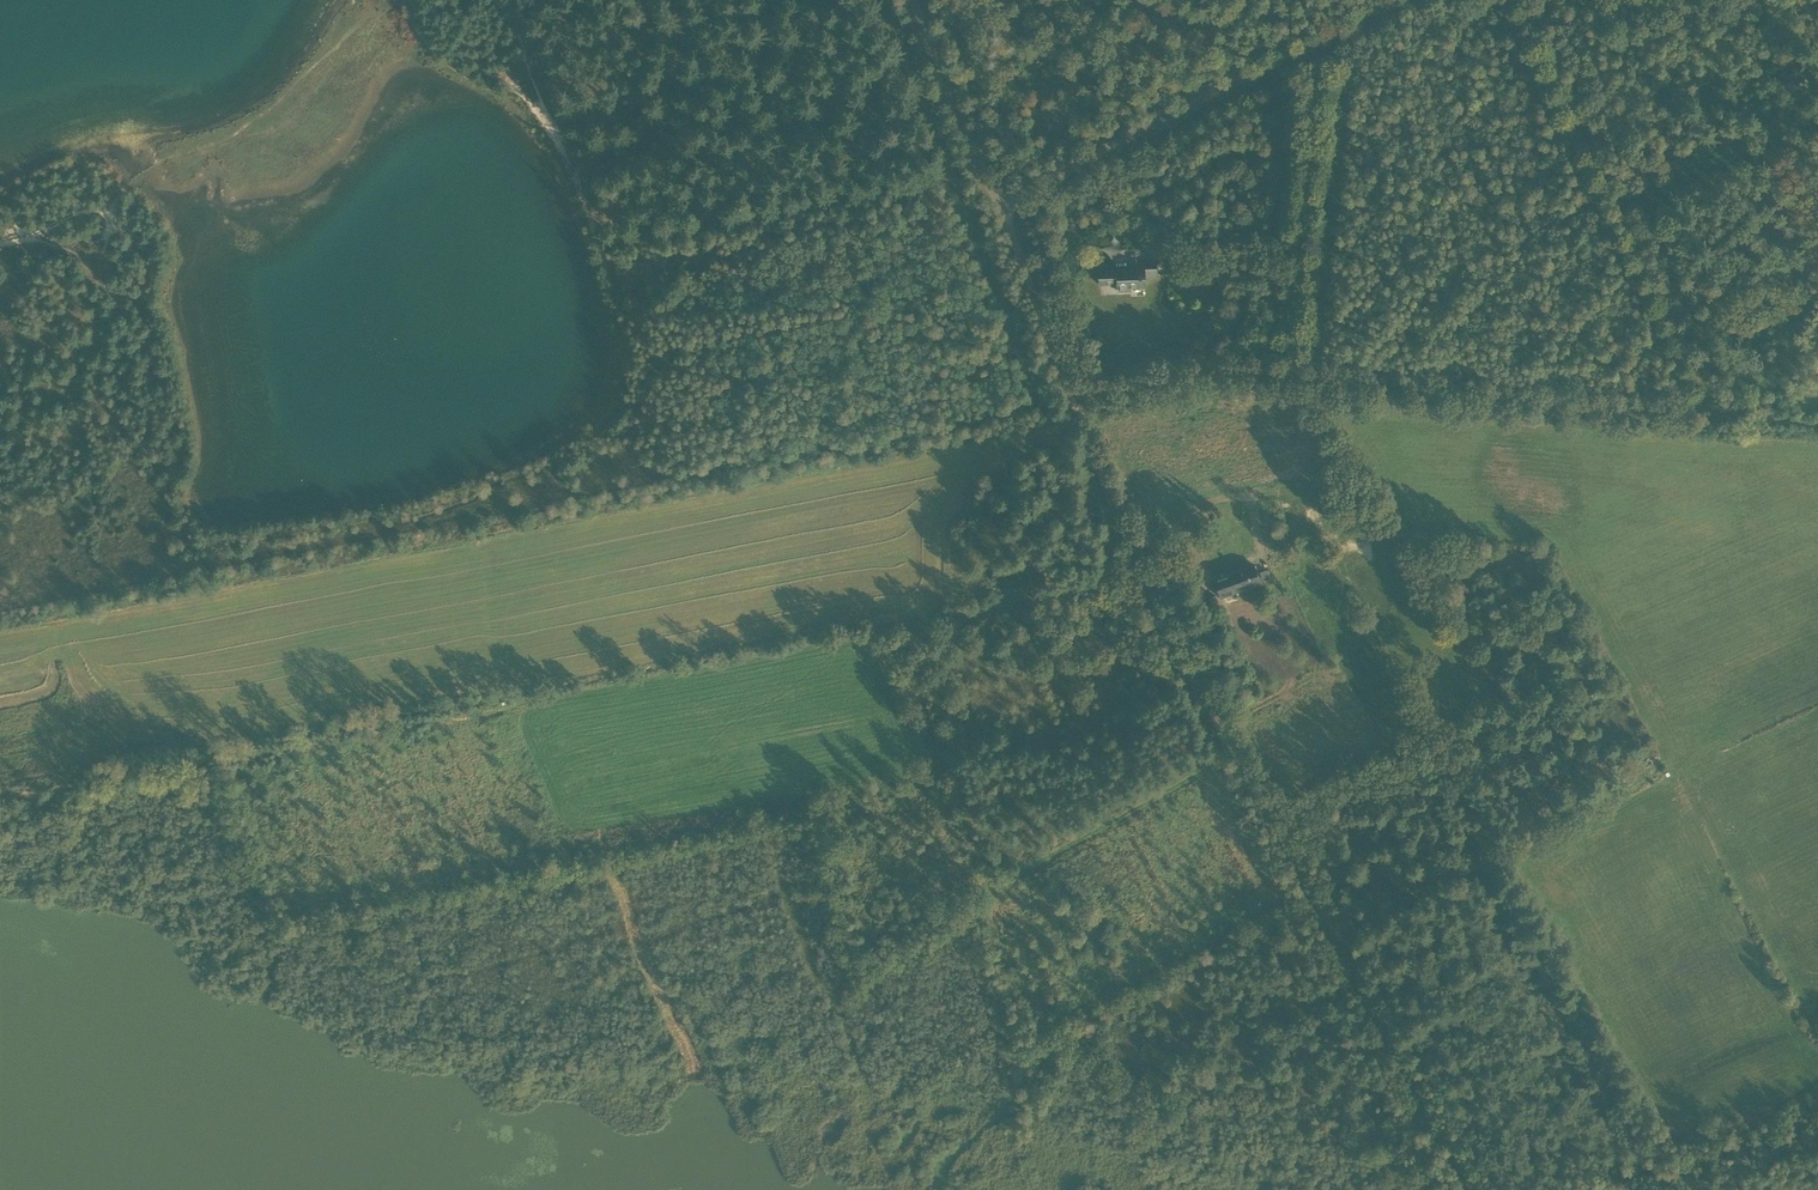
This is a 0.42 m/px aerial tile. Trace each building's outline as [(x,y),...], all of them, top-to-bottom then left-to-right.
[(1157,274),(1156,262),(1142,262),(1142,269),(1139,269),(1138,256),(1128,256),(1129,269),(1117,270),(1099,271),(1099,284),(1117,283),(1118,291),(1130,290),(1130,287),(1145,286),(1145,277),(1157,277),(1157,274)] [(1171,273),(1172,292),(1182,292),(1182,285),(1189,285),(1188,272),(1171,273)] [(1213,580),(1220,598),(1261,583),(1255,565),(1213,580)]
